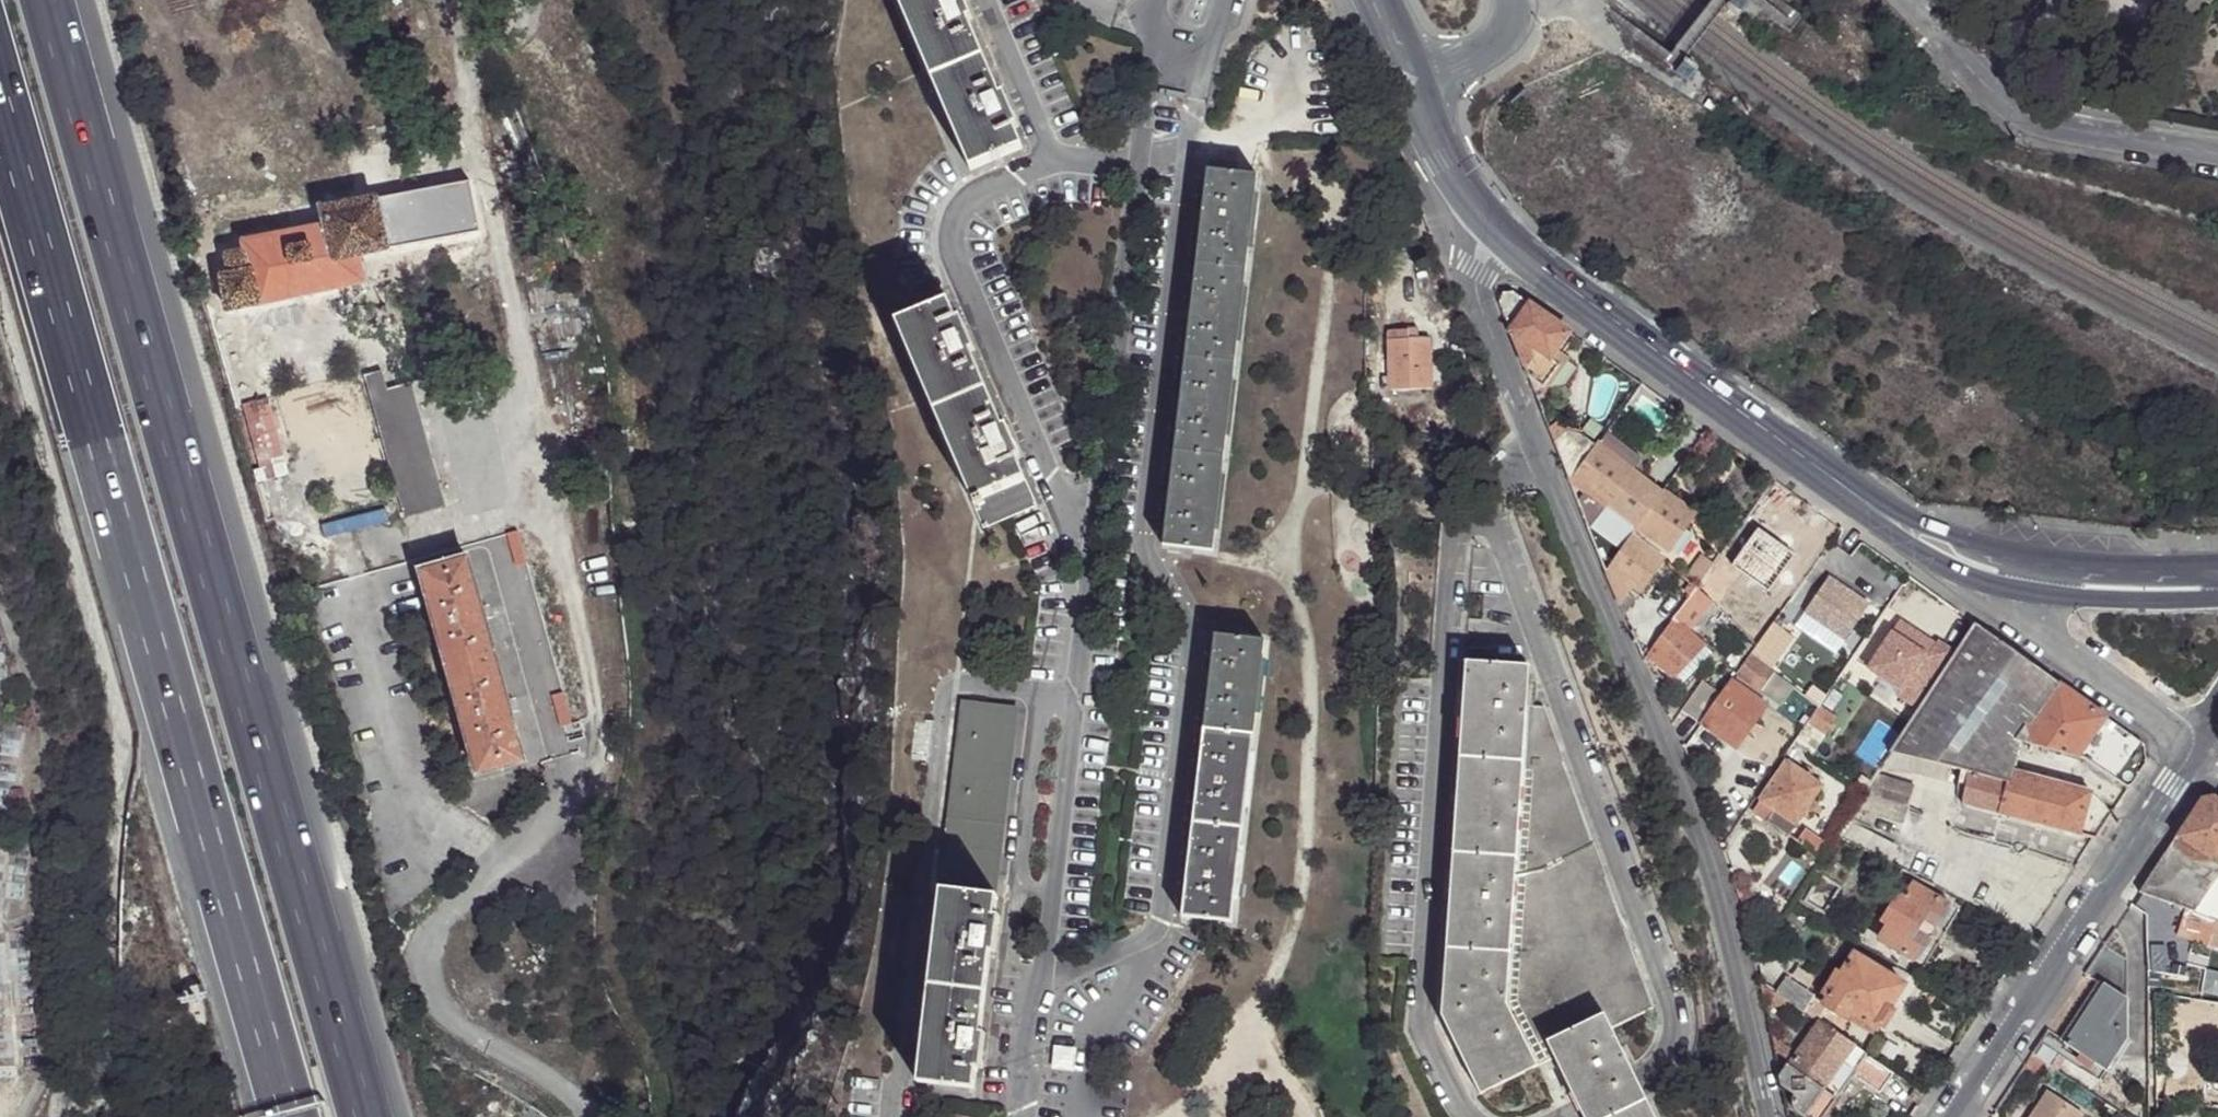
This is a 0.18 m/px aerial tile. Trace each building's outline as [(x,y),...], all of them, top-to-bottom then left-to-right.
[(983,53),(967,17),(972,15),(966,0),(898,0),(930,75),(983,53)] [(930,75),(968,167),(1022,144),(1015,126),(1018,125),(1004,90),(1000,92),(983,53),(930,75)] [(1257,170),(1206,164),(1194,268),(1245,275),(1257,170)] [(509,170),(514,190),(526,188),(521,168),(509,170)] [(472,178),(381,196),(392,248),(484,230),(472,178)] [(392,248),(381,196),(326,206),(329,223),(297,229),(247,239),(248,249),(229,253),(233,272),(221,274),(227,309),(368,282),(363,255),(392,248)] [(329,223),(326,206),(294,212),(297,229),(329,223)] [(1182,366),(1234,373),(1245,275),(1194,268),(1182,366)] [(1500,302),(1511,330),(1530,304),(1516,294),(1515,294),(1508,293),(1503,296),(1500,302)] [(936,412),(988,389),(970,347),(975,345),(961,311),(956,312),(949,295),(895,317),(936,412)] [(1511,330),(1551,358),(1570,333),(1530,304),(1511,330)] [(1511,330),(1538,398),(1560,365),(1551,358),(1511,330)] [(1399,380),(1402,402),(1440,396),(1433,345),(1422,346),(1421,338),(1395,342),(1397,366),(1399,380)] [(1172,453),(1224,459),(1234,373),(1182,366),(1172,453)] [(1386,367),(1388,381),(1399,380),(1397,366),(1386,367)] [(451,505),(416,382),(392,389),(387,370),(371,375),(410,517),(451,505)] [(1391,403),(1402,402),(1399,380),(1388,381),(1391,403)] [(936,412),(972,495),(1023,474),(1016,456),(1021,454),(1006,420),(1002,422),(988,389),(936,412)] [(1558,449),(1571,482),(1598,447),(1586,437),(1568,434),(1558,449)] [(1598,447),(1571,482),(1586,494),(1603,506),(1608,510),(1637,470),(1643,462),(1606,434),(1600,442),(1598,447)] [(1162,537),(1214,543),(1224,459),(1172,453),(1162,537)] [(1637,470),(1608,510),(1614,513),(1614,512),(1619,515),(1645,480),(1647,477),(1637,470)] [(1035,501),(1023,474),(972,495),(983,523),(1035,501)] [(1639,530),(1664,494),(1645,480),(1619,515),(1621,517),(1639,530)] [(1603,506),(1586,494),(1582,500),(1598,513),(1603,506)] [(1696,515),(1664,494),(1639,530),(1649,536),(1671,551),(1696,515)] [(1614,512),(1614,513),(1604,527),(1611,532),(1621,517),(1619,515),(1614,512)] [(1649,536),(1639,530),(1634,538),(1643,545),(1649,536)] [(1643,545),(1634,538),(1611,569),(1636,587),(1643,592),(1667,560),(1643,545)] [(1604,539),(1597,548),(1606,571),(1620,550),(1604,539)] [(483,776),(530,762),(472,555),(424,570),(483,776)] [(1701,555),(1684,579),(1690,584),(1697,589),(1699,586),(1712,569),(1715,564),(1701,555)] [(1621,608),(1636,587),(1611,569),(1607,576),(1621,608)] [(1729,584),(1712,569),(1699,586),(1697,589),(1692,596),(1689,600),(1703,610),(1709,602),(1717,603),(1729,584)] [(1829,576),(1804,612),(1831,631),(1845,640),(1870,605),(1829,576)] [(1697,589),(1690,584),(1685,591),(1692,596),(1697,589)] [(1664,610),(1676,619),(1689,600),(1678,593),(1664,610)] [(1689,632),(1703,610),(1689,600),(1676,619),(1689,632)] [(1780,612),(1750,655),(1760,663),(1790,621),(1780,612)] [(1831,631),(1804,612),(1801,617),(1828,635),(1831,631)] [(1676,619),(1649,655),(1674,679),(1705,647),(1689,632),(1676,619)] [(2058,683),(1975,624),(1952,661),(1924,703),(1892,753),(1952,766),(1954,767),(1962,769),(1964,769),(1971,771),(1974,762),(2011,770),(2013,771),(2020,743),(2058,683)] [(1265,635),(1214,629),(1203,726),(1254,732),(1265,635)] [(1750,655),(1737,673),(1762,691),(1775,672),(1770,669),(1770,670),(1760,663),(1750,655)] [(1490,679),(1492,662),(1465,660),(1458,755),(1522,760),(1527,703),(1528,681),(1490,679)] [(1773,669),(1777,664),(1769,660),(1767,664),(1773,669)] [(1528,664),(1492,662),(1490,679),(1528,681),(1528,664)] [(1775,672),(1762,691),(1780,705),(1794,687),(1788,682),(1775,672)] [(1718,699),(1700,724),(1734,748),(1764,706),(1731,681),(1718,699)] [(2082,699),(2058,683),(2020,743),(2079,757),(2105,718),(2082,699)] [(1682,710),(1700,724),(1718,699),(1699,685),(1682,710)] [(960,702),(939,884),(989,892),(1009,708),(960,702)] [(1031,704),(1018,703),(1016,705),(1015,710),(1018,714),(1030,715),(1031,704)] [(1534,703),(1527,703),(1522,760),(1517,856),(1510,950),(1506,1003),(1536,1064),(1555,1056),(1546,1037),(1603,1009),(1611,1026),(1655,1005),(1542,703),(1534,703)] [(1808,722),(1823,733),(1834,718),(1824,711),(1818,707),(1808,722)] [(2143,744),(2105,718),(2079,757),(2131,790),(2148,763),(2143,744)] [(1203,726),(1191,820),(1242,827),(1254,732),(1203,726)] [(1952,766),(1892,753),(1884,766),(1948,781),(1952,766)] [(1522,760),(1458,755),(1452,852),(1517,856),(1522,760)] [(1789,761),(1761,802),(1796,825),(1825,786),(1789,761)] [(1974,762),(1971,771),(2008,780),(2011,770),(1974,762)] [(1952,766),(1948,781),(1958,783),(1962,769),(1954,767),(1952,766)] [(1971,771),(1964,769),(1963,777),(1969,779),(1971,771)] [(2091,792),(2013,771),(2011,770),(2008,780),(1998,813),(2079,835),(2091,792)] [(1971,771),(1969,779),(1963,803),(1998,813),(2008,780),(1971,771)] [(1916,784),(1878,773),(1864,794),(1909,807),(1916,784)] [(1864,794),(1855,807),(1905,822),(1909,807),(1864,794)] [(2177,837),(2217,866),(2217,865),(2217,799),(2216,798),(2202,799),(2177,837)] [(1796,825),(1761,802),(1753,813),(1788,837),(1796,825)] [(1191,820),(1180,913),(1231,919),(1242,827),(1191,820)] [(1846,821),(1836,837),(1888,865),(1897,845),(1846,821)] [(1814,857),(1825,843),(1805,829),(1796,839),(1800,842),(1798,847),(1814,857)] [(2177,837),(2138,892),(2150,897),(2182,911),(2196,917),(2217,881),(2217,867),(2217,866),(2177,837)] [(1517,856),(1452,852),(1446,947),(1510,950),(1517,856)] [(1814,871),(1807,883),(1814,888),(1821,877),(1814,871)] [(1934,885),(1911,874),(1908,883),(1913,886),(1930,895),(1934,885)] [(2196,917),(2215,922),(2217,923),(2217,881),(2196,917)] [(989,892),(939,884),(928,983),(984,991),(988,948),(993,949),(998,911),(993,911),(995,891),(989,892)] [(1930,895),(1913,886),(1903,899),(1899,897),(1884,921),(1890,925),(1881,940),(1917,962),(1951,906),(1930,895)] [(2196,917),(2182,911),(2180,919),(2195,925),(2212,930),(2215,922),(2196,917)] [(2217,935),(2217,932),(2212,930),(2195,925),(2180,919),(2173,938),(2204,948),(2208,937),(2217,939),(2217,935)] [(2212,950),(2217,939),(2208,937),(2204,948),(2212,950)] [(1510,950),(1446,947),(1441,1012),(1479,1091),(1536,1064),(1506,1003),(1510,950)] [(1854,954),(1826,997),(1822,1003),(1845,1017),(1849,1010),(1875,1028),(1902,985),(1854,954)] [(1785,976),(1774,992),(1789,1003),(1805,1014),(1815,998),(1812,994),(1785,976)] [(1774,992),(1759,980),(1765,1006),(1789,1003),(1774,992)] [(984,991),(928,983),(917,1079),(974,1085),(976,1066),(980,1066),(985,1030),(980,1029),(984,991)] [(2102,987),(2064,1046),(2067,1046),(2106,1074),(2128,1039),(2126,1003),(2102,987)] [(1815,990),(1812,994),(1815,998),(1822,1003),(1826,997),(1817,993),(1815,990)] [(1611,1026),(1603,1009),(1546,1037),(1555,1056),(1583,1114),(1585,1116),(1604,1116),(1645,1096),(1640,1084),(1611,1026)] [(1838,1069),(1853,1045),(1817,1021),(1778,1079),(1780,1085),(1794,1094),(1792,1098),(1791,1105),(1795,1111),(1803,1116),(1823,1116),(1833,1101),(1821,1094),(1838,1069)] [(2064,1046),(2046,1034),(2032,1056),(2053,1070),(2059,1058),(2067,1046),(2064,1046)] [(1770,1035),(1774,1052),(1784,1058),(1791,1048),(1770,1035)] [(1073,1045),(1054,1043),(1052,1063),(1071,1065),(1073,1045)] [(1851,1077),(1866,1053),(1853,1045),(1838,1069),(1851,1077)] [(2082,1114),(2046,1090),(2028,1116),(2080,1116),(2082,1114)] [(1645,1096),(1604,1116),(1656,1116),(1645,1096)]
